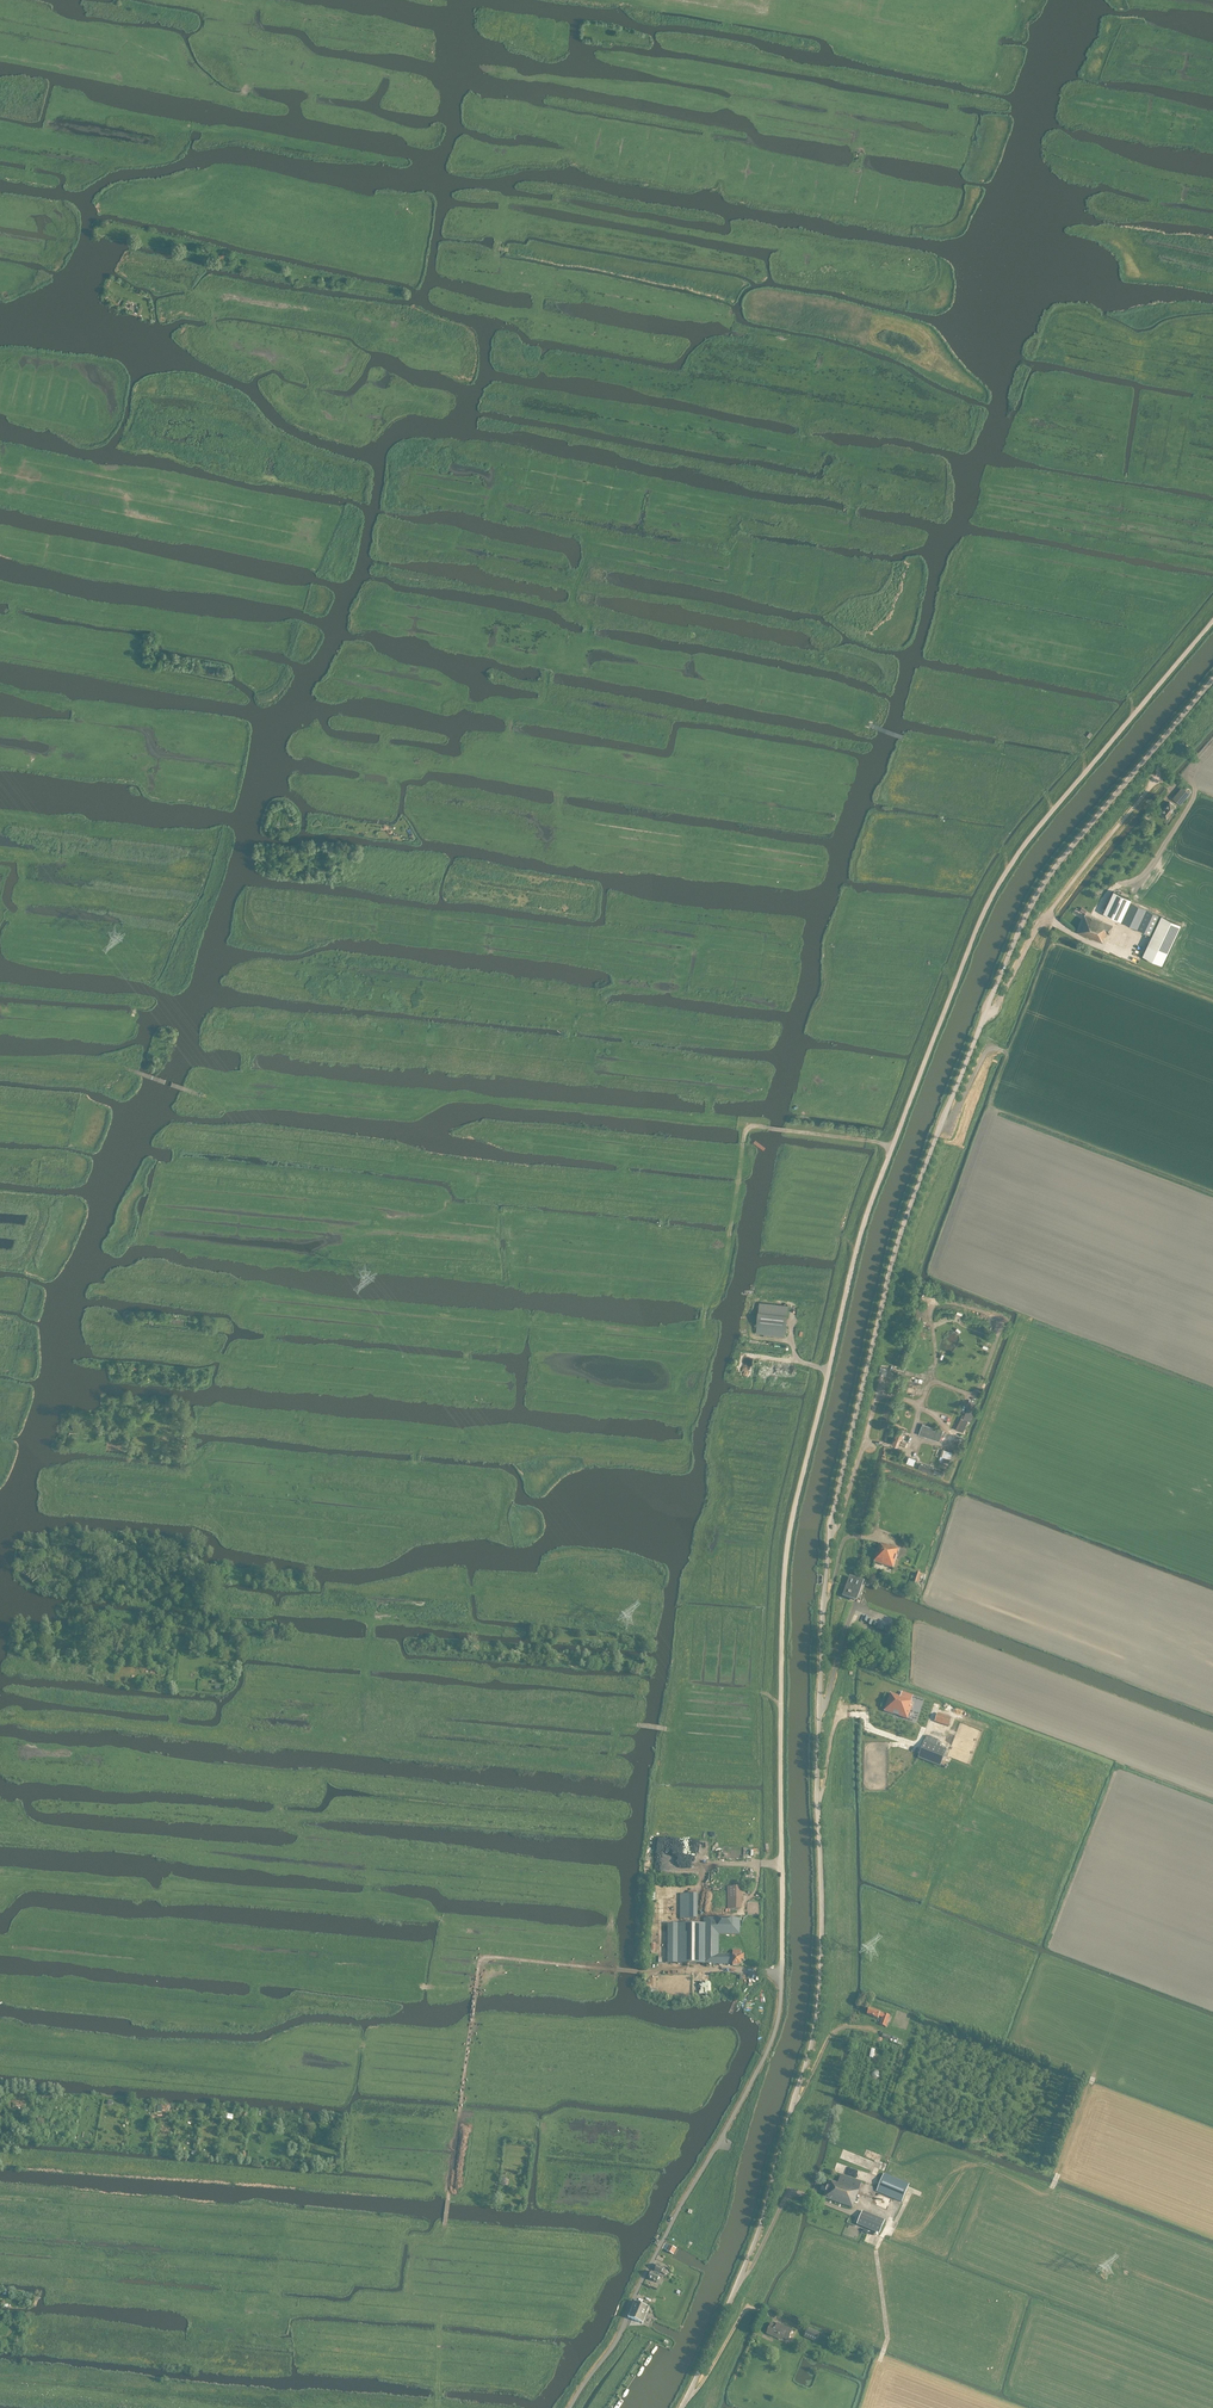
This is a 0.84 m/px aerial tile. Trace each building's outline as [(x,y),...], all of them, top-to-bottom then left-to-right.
[(1182,786),(1173,797),(1180,804),(1190,792),(1182,786)] [(1176,806),(1170,801),(1160,813),(1166,818),(1172,811),(1173,812),(1174,811),(1175,810),(1175,809),(1174,808),(1176,806)] [(1150,934),(1159,915),(1130,901),(1131,899),(1113,890),(1103,912),(1150,934)] [(1085,914),(1078,932),(1102,941),(1104,937),(1105,937),(1107,932),(1109,933),(1113,925),(1085,914)] [(1161,915),(1143,955),(1162,964),(1181,924),(1161,915)] [(789,1305),(759,1302),(756,1333),(785,1336),(789,1305)] [(963,1418),(961,1417),(956,1428),(963,1432),(962,1434),(968,1436),(973,1422),(970,1421),(975,1410),(968,1407),(963,1418)] [(922,1424),(919,1433),(939,1440),(942,1431),(922,1424)] [(905,1445),(906,1441),(906,1440),(901,1438),(903,1433),(897,1430),(892,1443),(898,1445),(899,1443),(905,1445)] [(946,1445),(944,1452),(953,1455),(955,1448),(946,1445)] [(909,1459),(916,1461),(918,1454),(910,1452),(909,1459)] [(936,1474),(942,1476),(944,1473),(934,1469),(934,1468),(928,1465),(927,1466),(920,1463),(918,1468),(932,1474),(936,1475),(936,1474)] [(874,1561),(893,1567),(899,1549),(880,1543),(874,1561)] [(912,1584),(918,1586),(922,1574),(916,1572),(912,1584)] [(856,1600),(858,1596),(863,1583),(851,1579),(844,1596),(856,1600)] [(886,1624),(890,1619),(884,1615),(880,1621),(886,1624)] [(907,1719),(911,1708),(912,1705),(911,1704),(912,1700),(914,1695),(903,1691),(901,1696),(890,1692),(884,1710),(907,1719)] [(938,1712),(935,1720),(949,1725),(952,1717),(938,1712)] [(937,1745),(939,1739),(927,1734),(924,1740),(925,1741),(925,1740),(937,1745)] [(947,1749),(937,1745),(925,1740),(925,1741),(918,1757),(941,1766),(947,1749)] [(895,1759),(904,1762),(906,1755),(909,1756),(911,1751),(899,1747),(895,1759)] [(728,1909),(740,1909),(740,1887),(728,1887),(728,1909)] [(696,1918),(696,1893),(680,1893),(680,1917),(696,1918)] [(704,1924),(669,1923),(669,1964),(730,1964),(730,1963),(733,1963),(733,1964),(741,1964),(741,1960),(744,1960),(744,1954),(741,1954),(741,1950),(733,1950),(733,1956),(730,1956),(730,1954),(719,1954),(719,1933),(740,1934),(740,1918),(704,1918),(704,1924)] [(869,2007),(867,2013),(878,2018),(879,2015),(882,2017),(880,2024),(886,2026),(890,2015),(884,2013),(880,2012),(881,2012),(869,2007)] [(844,2146),(841,2155),(863,2162),(864,2159),(869,2161),(868,2165),(873,2167),(876,2157),(844,2146)] [(1058,2169),(1052,2184),(1056,2186),(1063,2171),(1058,2169)] [(902,2201),(909,2184),(884,2173),(877,2191),(902,2201)] [(855,2201),(862,2181),(841,2174),(838,2182),(830,2179),(824,2197),(853,2207),(855,2201)] [(857,2224),(879,2233),(885,2220),(863,2211),(857,2224)] [(676,2248),(670,2245),(667,2250),(673,2254),(676,2248)] [(658,2264),(655,2271),(654,2272),(652,2271),(649,2278),(657,2282),(660,2275),(661,2274),(662,2273),(665,2274),(667,2270),(664,2268),(664,2267),(658,2264)] [(629,2317),(643,2323),(650,2307),(649,2307),(650,2303),(645,2301),(643,2305),(635,2302),(629,2317)] [(779,2327),(771,2323),(767,2333),(778,2338),(779,2335),(788,2339),(793,2329),(780,2324),(779,2327)] [(816,2341),(820,2333),(807,2328),(804,2336),(816,2341)]
